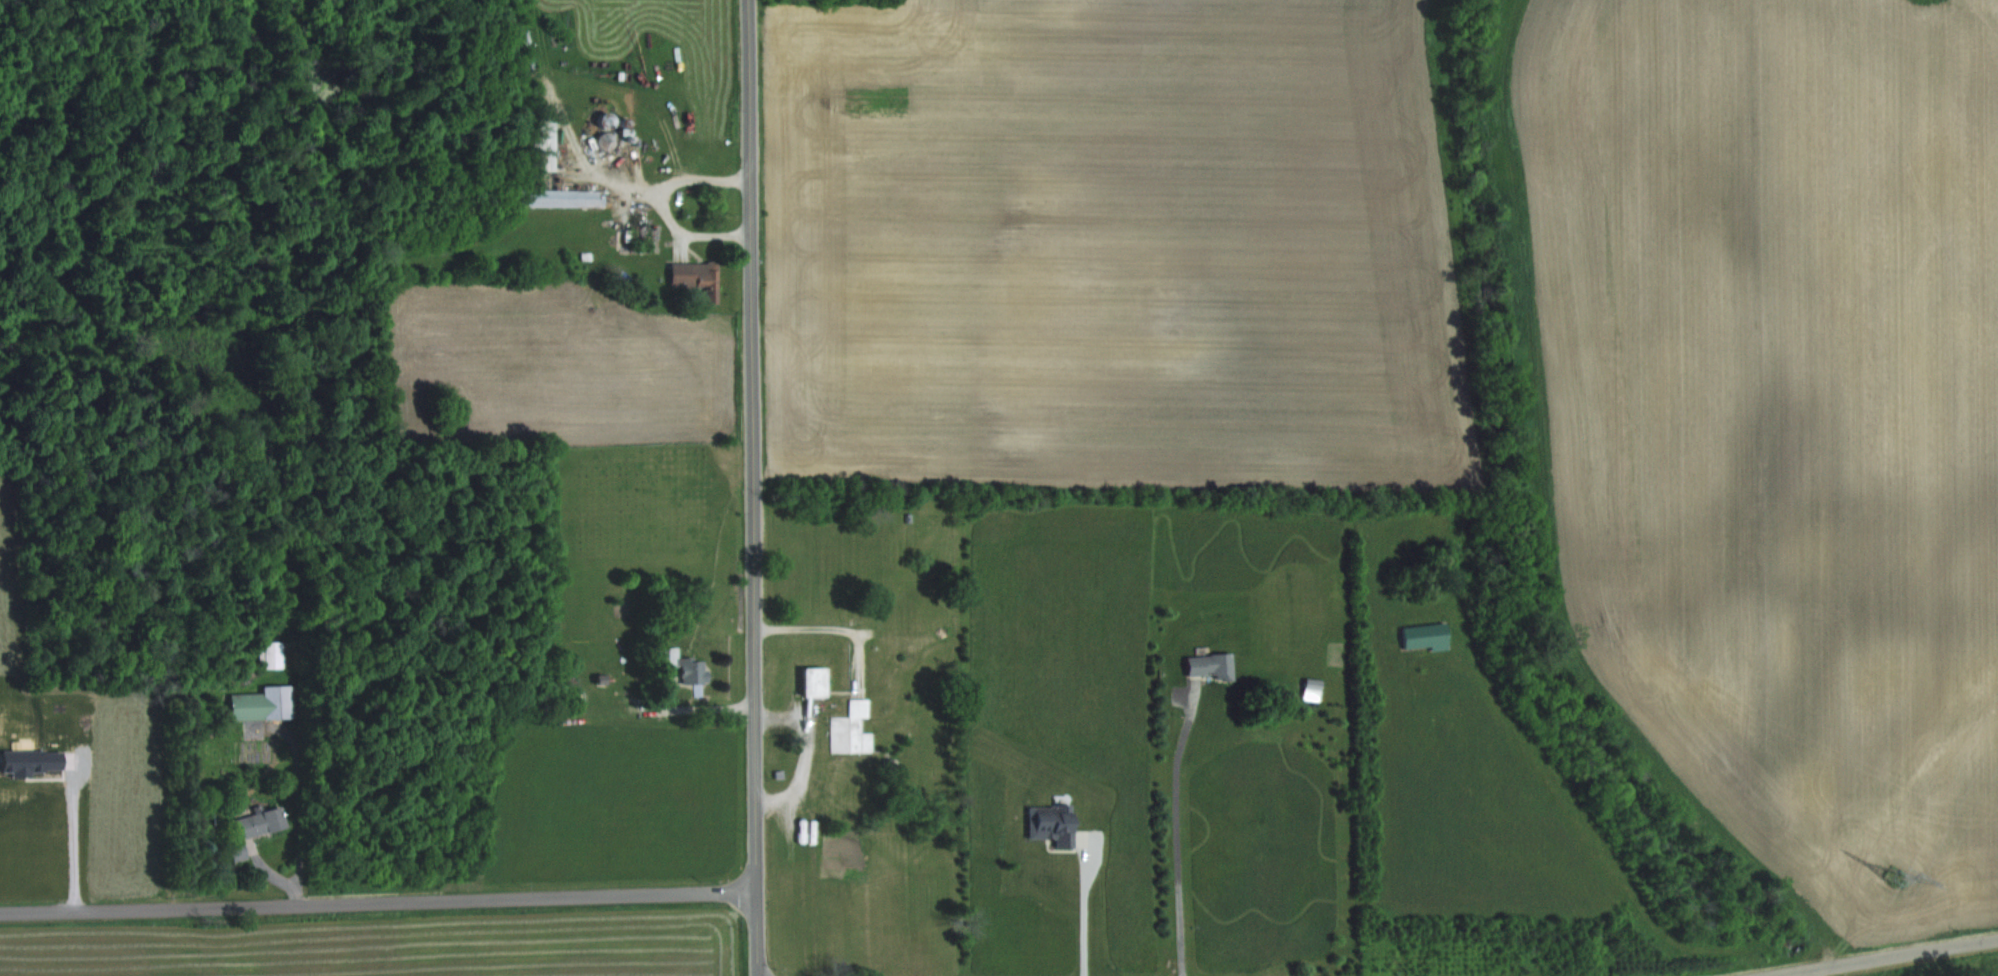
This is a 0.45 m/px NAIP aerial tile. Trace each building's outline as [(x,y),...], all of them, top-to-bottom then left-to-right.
[(520,206),(603,206),(603,189),(520,189),(520,206)] [(715,263),(667,263),(667,288),(704,288),(704,304),(715,304),(715,263)] [(1444,624),(1400,626),(1402,649),(1445,646),(1444,624)] [(287,641),(265,641),(265,668),(287,668),(287,641)] [(675,684),(692,685),(692,696),(700,696),(702,661),(677,659),(675,684)] [(798,668),(798,698),(823,698),(823,668),(798,668)] [(229,719),(295,718),(294,686),(264,687),(265,693),(229,694),(229,719)] [(865,699),(847,699),(847,717),(829,717),(829,753),(871,753),(871,730),(865,730),(865,699)] [(1025,839),(1048,839),(1048,849),(1069,848),(1068,805),(1025,805),(1025,839)] [(236,839),(224,842),(228,862),(243,858),(238,838),(278,830),(273,809),(231,818),(236,839)]
